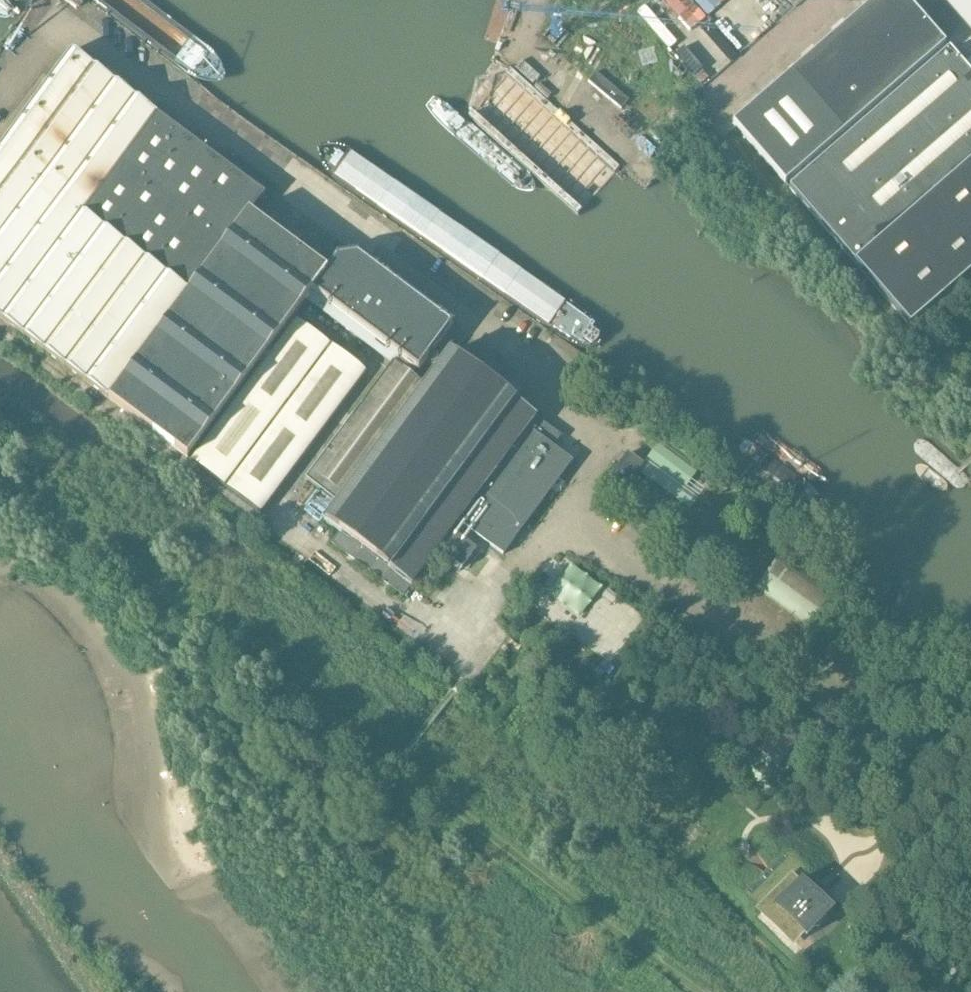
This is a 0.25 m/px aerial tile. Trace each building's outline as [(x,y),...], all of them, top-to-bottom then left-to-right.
[(791,73),(843,133),(945,45),(906,0),(874,0),(791,73)] [(909,327),(970,273),(970,75),(959,61),(949,50),(934,63),(789,188),(909,327)] [(187,458),(305,299),(391,363),(353,415),(352,414),(305,478),(338,503),(324,521),(339,533),(332,543),(403,596),(458,522),(503,555),(572,461),(546,442),(553,431),(535,418),(536,417),(450,353),(426,385),(411,374),(415,368),(418,370),(452,325),(358,255),(337,257),(326,271),(249,214),(261,199),(265,195),(72,51),(0,148),(0,319),(187,458)] [(623,170),(494,55),(453,100),(582,215),(623,170)] [(732,123),(784,184),(843,133),(791,73),(732,123)] [(666,434),(642,465),(637,470),(690,509),(717,473),(666,434)] [(624,489),(637,470),(642,465),(627,454),(610,478),(624,489)] [(462,569),(476,549),(454,533),(447,543),(445,541),(442,545),(444,547),(440,553),(462,569)] [(761,539),(731,582),(817,641),(847,598),(761,539)] [(783,852),(742,893),(756,907),(757,906),(797,945),(815,927),(816,927),(818,927),(825,921),(825,917),(832,909),(819,896),(823,892),(824,893),(825,891),(824,891),(817,884),(820,882),(790,852),(783,852)]
